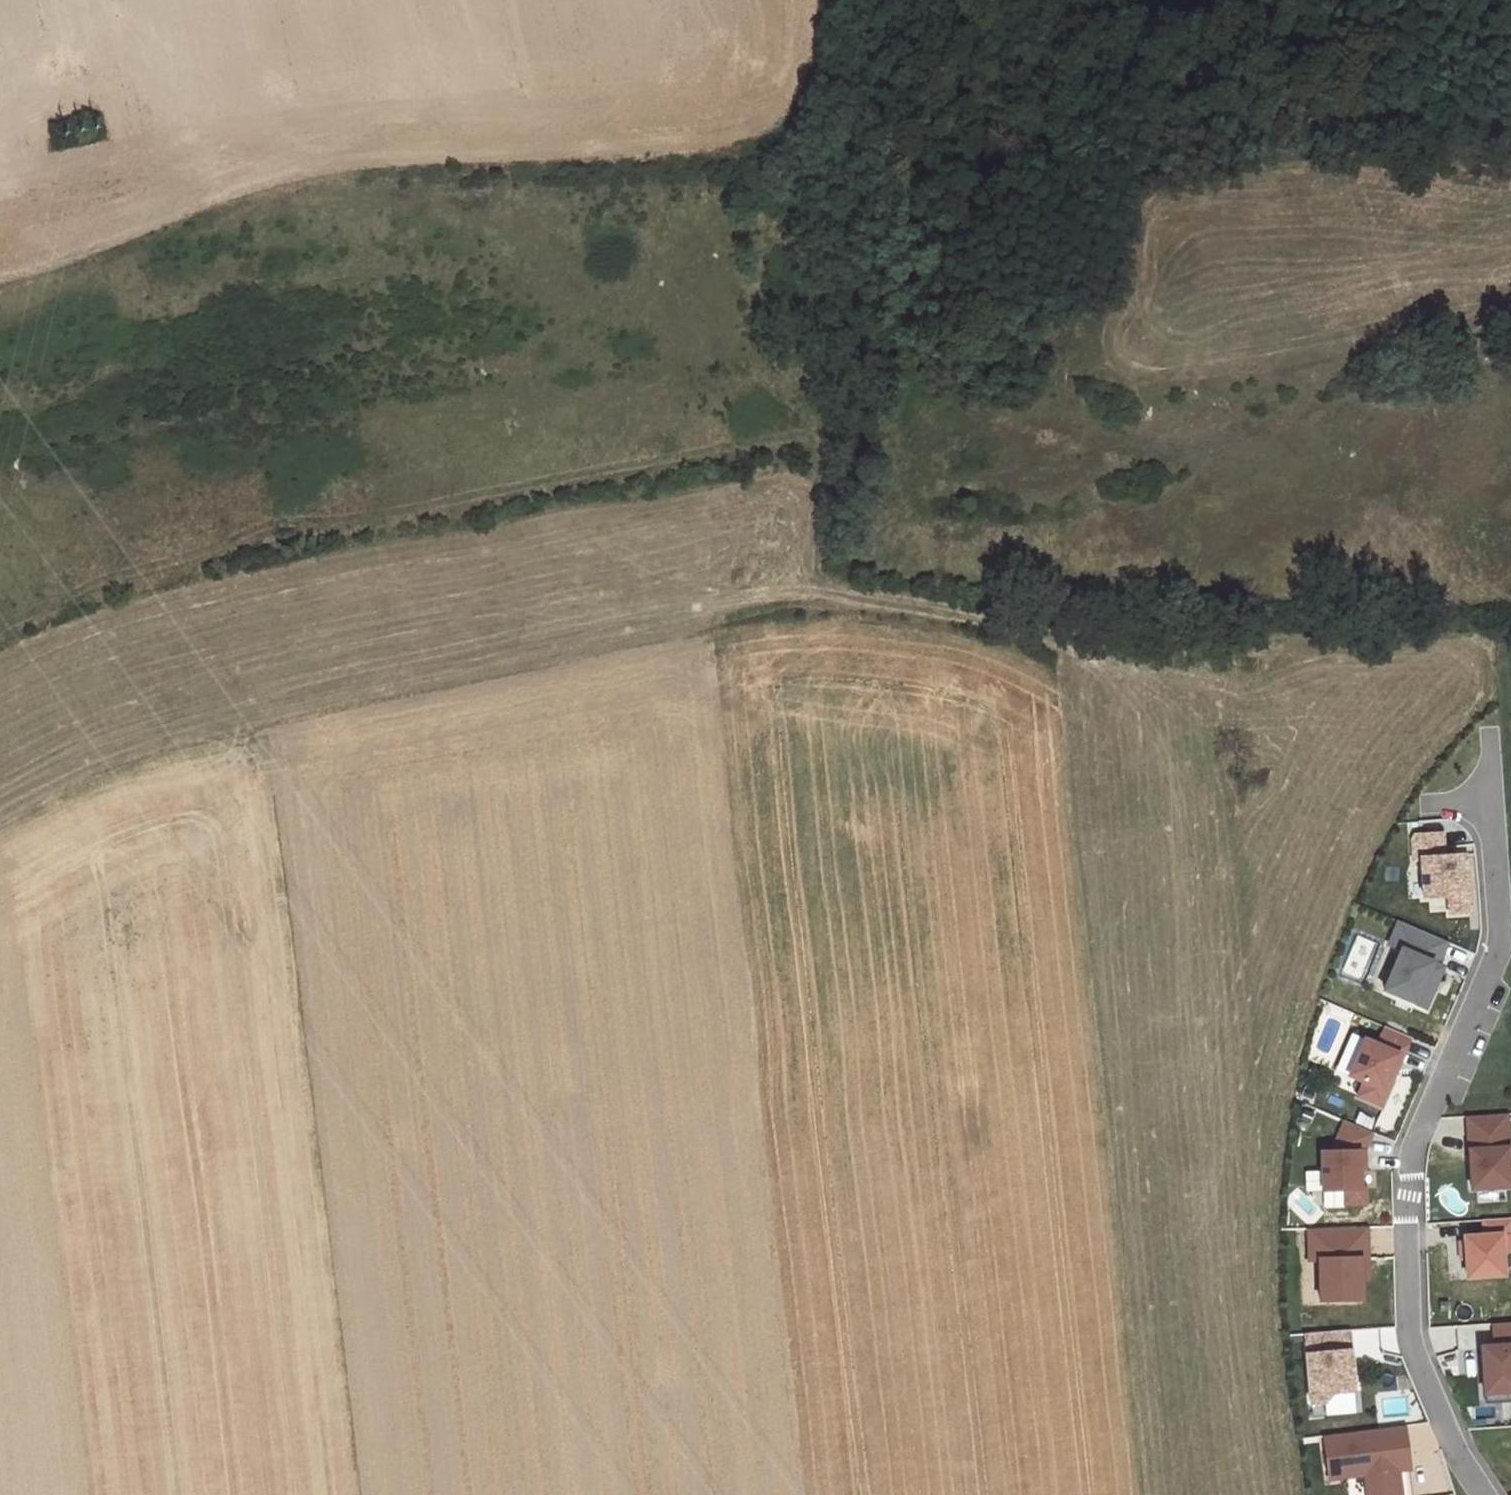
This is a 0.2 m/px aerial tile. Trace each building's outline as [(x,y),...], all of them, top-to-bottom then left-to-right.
[(1424,896),(1449,895),(1450,912),(1470,911),(1466,853),(1444,854),(1443,832),(1415,834),(1413,838),(1414,857),(1421,857),(1424,896)] [(1389,944),(1402,950),(1384,990),(1426,1008),(1444,967),(1438,964),(1447,942),(1399,921),(1389,944)] [(1395,1073),(1410,1037),(1386,1027),(1378,1045),(1365,1039),(1350,1075),(1365,1081),(1359,1095),(1381,1105),(1387,1090),(1383,1088),(1391,1071),(1395,1073)] [(1350,1075),(1365,1039),(1351,1033),(1336,1069),(1350,1075)] [(1470,1116),(1475,1189),(1510,1186),(1510,1149),(1509,1113),(1470,1116)] [(1360,1151),(1364,1151),(1373,1133),(1345,1121),(1332,1151),(1322,1150),(1321,1189),(1344,1189),(1343,1203),(1364,1203),(1364,1188),(1359,1188),(1359,1169),(1360,1151)] [(1502,1252),(1510,1252),(1510,1224),(1510,1218),(1484,1219),(1485,1235),(1465,1237),(1465,1242),(1466,1257),(1468,1277),(1504,1275),(1502,1252)] [(1309,1260),(1319,1260),(1320,1300),(1362,1299),(1361,1279),(1361,1259),(1367,1259),(1366,1226),(1308,1228),(1309,1260)] [(1497,1345),(1494,1345),(1495,1360),(1485,1361),(1488,1400),(1510,1398),(1510,1322),(1495,1323),(1497,1345)] [(1350,1351),(1349,1330),(1305,1334),(1311,1404),(1324,1403),(1333,1393),(1354,1392),(1352,1365),(1345,1366),(1344,1352),(1350,1351)] [(1495,1360),(1494,1345),(1484,1345),(1485,1361),(1495,1360)] [(1330,1478),(1365,1473),(1368,1494),(1401,1494),(1398,1469),(1396,1458),(1408,1457),(1404,1425),(1324,1435),(1330,1478)] [(1396,1458),(1398,1469),(1410,1468),(1408,1457),(1396,1458)]
